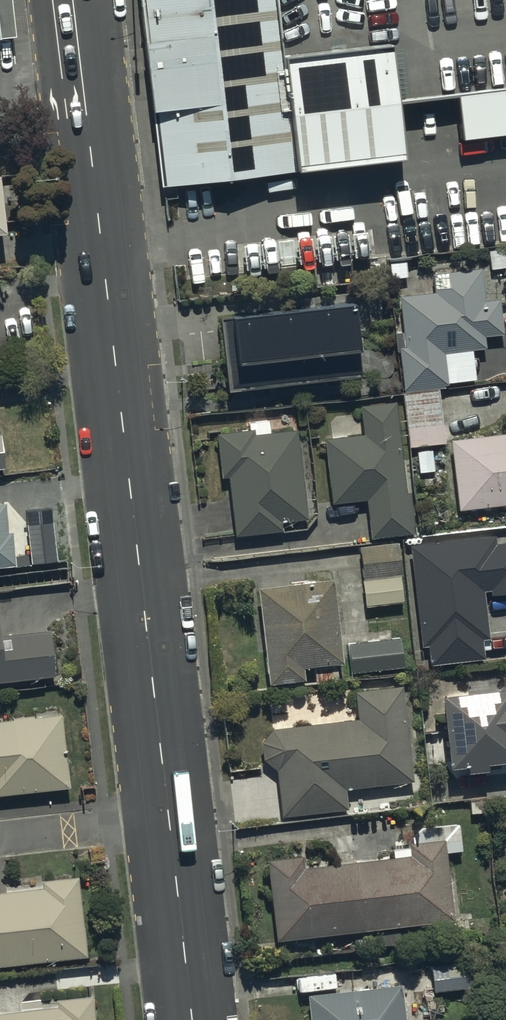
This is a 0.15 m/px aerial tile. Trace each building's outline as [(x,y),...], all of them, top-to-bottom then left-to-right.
[(380,112),(372,58),(280,66),(273,0),(140,0),(162,192),(298,174),(290,118),(380,112)] [(483,304),(479,271),(432,277),(436,293),(396,299),(403,348),(396,348),(400,393),(447,387),(441,355),(484,349),(483,338),(502,336),(498,303),(483,304)] [(352,305),(219,319),(227,392),(360,378),(352,305)] [(437,395),(401,399),(407,453),(443,449),(437,395)] [(395,407),(357,411),(361,440),(322,445),(330,509),(365,505),(370,544),(413,538),(395,407)] [(253,434),(214,439),(220,483),(227,482),(235,543),(282,537),(280,529),(307,526),(295,436),(254,442),(253,434)] [(450,446),(458,517),(505,512),(505,440),(450,446)] [(9,536),(6,507),(0,507),(0,570),(16,569),(13,536),(9,536)] [(59,565),(54,524),(28,527),(32,568),(59,565)] [(407,552),(420,654),(426,653),(429,673),(483,667),(481,647),(486,646),(480,597),(490,595),(491,604),(505,602),(505,548),(493,549),(492,541),(407,552)] [(398,547),(357,552),(361,586),(402,581),(398,547)] [(402,581),(361,586),(365,615),(405,610),(402,581)] [(332,584),(255,593),(267,693),(302,689),(301,677),(342,673),(332,584)] [(2,639),(0,619),(0,686),(57,680),(51,633),(2,639)] [(398,640),(346,647),(350,681),(403,674),(398,640)] [(445,697),(453,768),(505,762),(505,690),(445,697)] [(400,691),(352,697),(355,724),(273,734),(260,748),(262,768),(272,777),(278,824),(346,816),(343,796),(412,787),(400,691)] [(0,725),(0,799),(71,792),(62,718),(0,725)] [(300,850),(266,854),(275,935),(454,914),(446,845),(390,851),(391,863),(303,873),(300,850)] [(0,897),(0,971),(88,961),(80,881),(43,885),(44,892),(0,897)] [(473,956),(431,960),(434,989),(476,984),(473,956)] [(306,989),(310,1019),(407,1019),(401,977),(306,989)] [(94,1000),(57,1005),(58,1011),(0,1018),(0,1019),(97,1019),(94,1000)]
